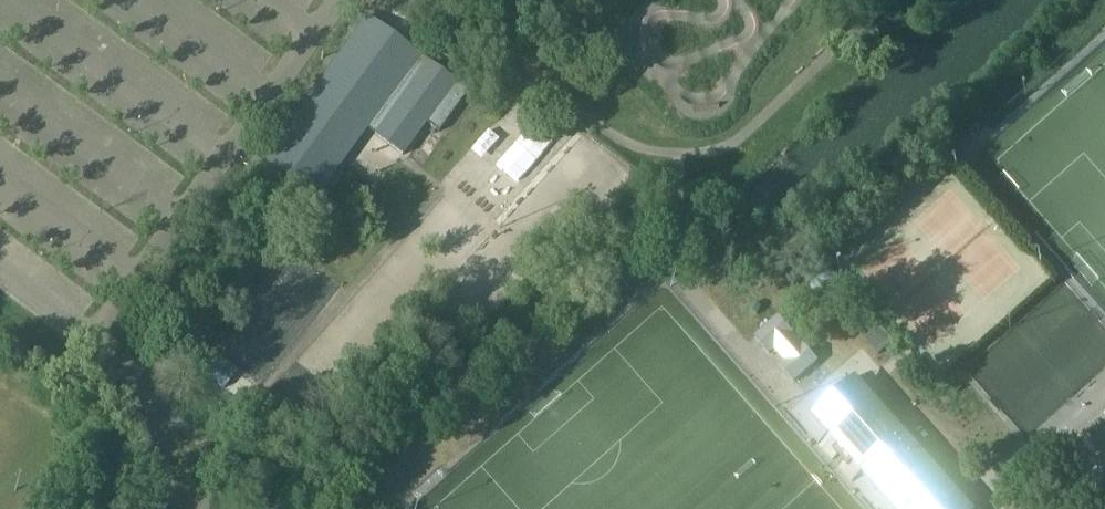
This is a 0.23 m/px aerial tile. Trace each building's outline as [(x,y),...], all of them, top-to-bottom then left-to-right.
[(439,132),(469,91),(368,17),(262,160),(315,199),(368,129),(403,155),(427,123),(439,132)] [(852,284),(846,289),(851,295),(857,289),(852,284)] [(762,307),(754,303),(750,310),(757,315),(762,307)] [(864,309),(855,317),(863,326),(872,319),(864,309)] [(778,316),(755,337),(770,353),(776,348),(786,360),(780,365),(795,382),(818,361),(803,344),(802,345),(792,334),(793,333),(778,316)] [(812,416),(895,508),(975,508),(859,379),(857,376),(855,378),(812,416)] [(1054,478),(1058,482),(1068,473),(1060,464),(1050,473),(1051,474),(1054,478)]
